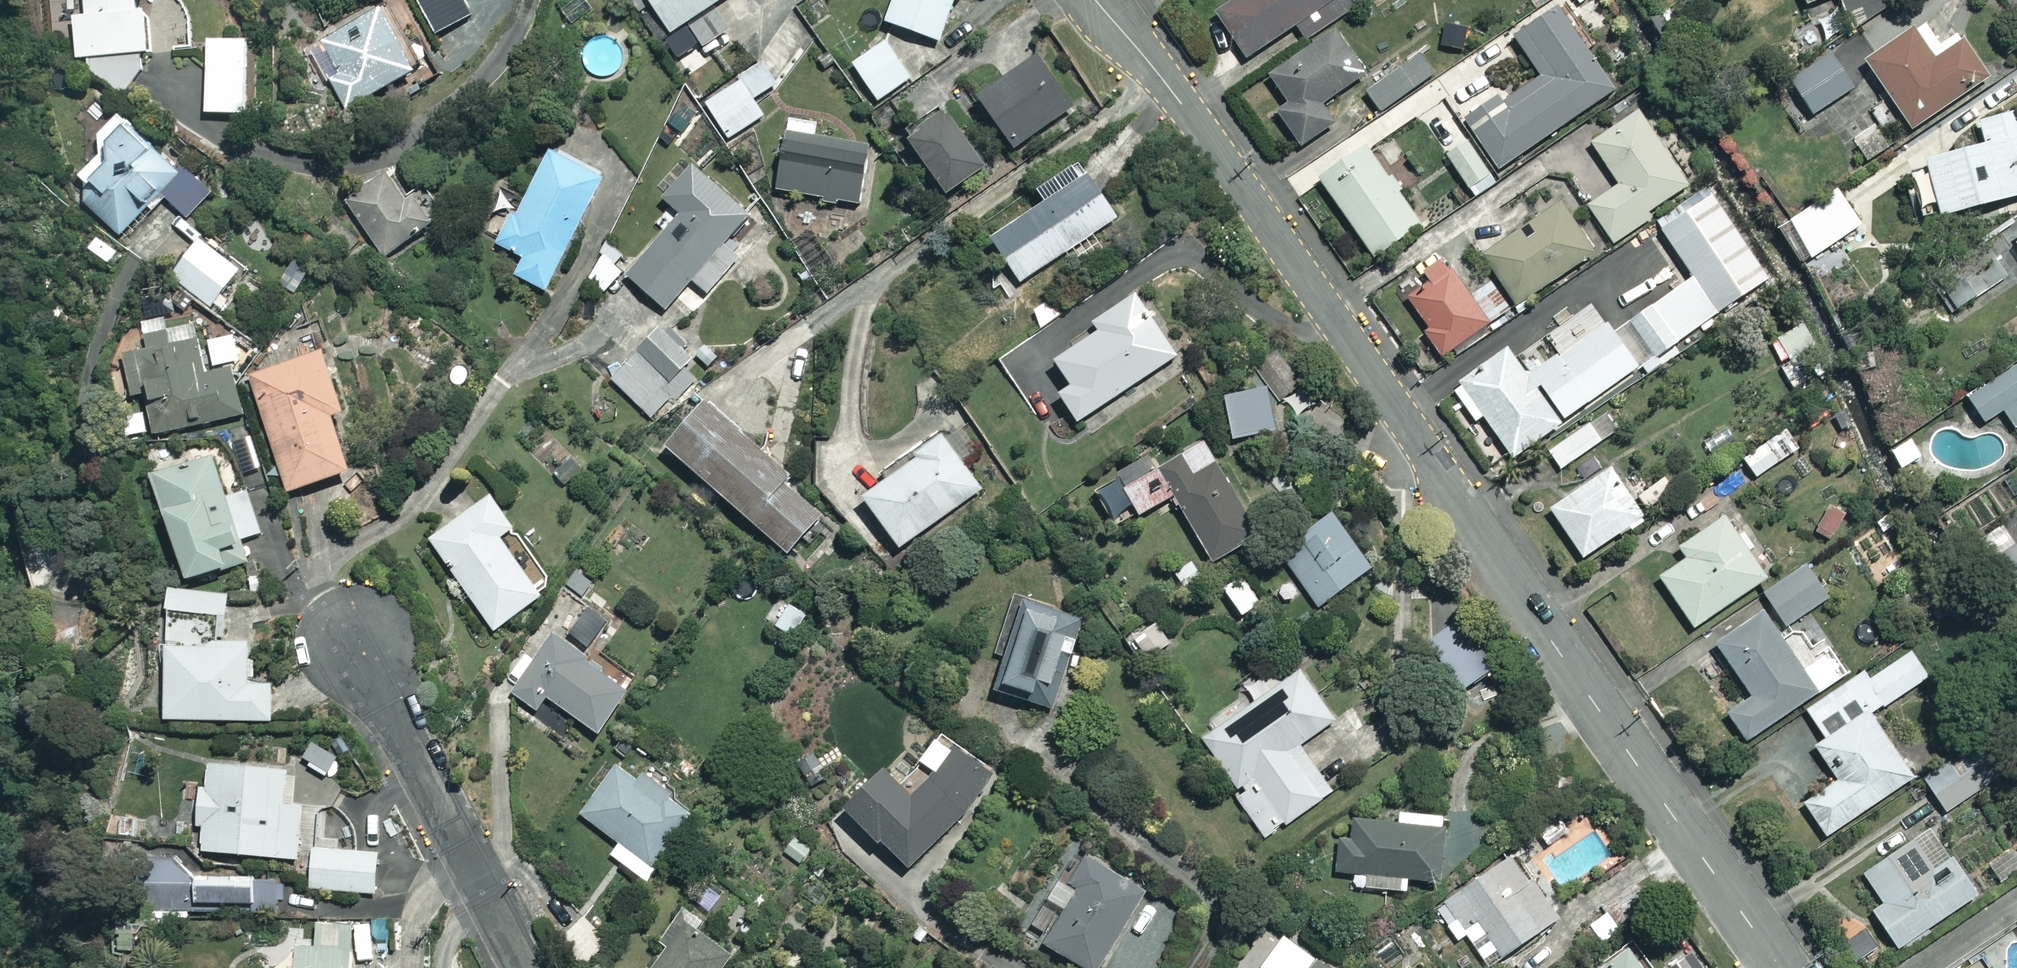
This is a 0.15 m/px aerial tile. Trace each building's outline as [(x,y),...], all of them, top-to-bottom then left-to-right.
[(148,65),(147,0),(81,0),(81,14),(71,14),(71,58),(85,58),(85,66),(123,91),(148,65)] [(451,52),(490,28),(473,0),(419,0),(451,52)] [(671,31),(686,21),(703,45),(723,32),(706,8),(717,0),(650,0),(671,31)] [(885,21),(940,39),(953,0),(892,0),(885,21)] [(1216,11),(1246,56),(1295,24),(1305,38),(1362,0),(1233,0),(1216,11)] [(1851,25),(1889,8),(1886,0),(1839,0),(1851,25)] [(1615,88),(1559,5),(1514,35),(1541,75),(1505,99),(1508,103),(1473,128),(1499,167),(1615,88)] [(338,73),(328,79),(344,108),(420,66),(388,8),(322,44),(338,73)] [(1366,71),(1337,28),(1269,73),(1289,103),(1277,110),(1300,145),(1335,121),(1321,101),(1366,71)] [(1864,60),(1874,74),(1909,128),(1988,77),(1963,39),(1933,58),(1913,28),(1874,54),(1864,60)] [(1864,60),(1874,54),(1861,34),(1791,79),(1813,113),(1874,74),(1864,60)] [(247,38),(206,37),(205,112),(246,112),(247,38)] [(913,82),(884,39),(847,64),(876,107),(913,82)] [(1436,71),(1421,50),(1365,89),(1380,110),(1436,71)] [(1072,105),(1036,54),(978,94),(1014,146),(1072,105)] [(763,115),(741,80),(706,102),(728,137),(763,115)] [(160,149),(117,109),(96,131),(99,149),(77,173),(90,186),(80,196),(119,233),(160,190),(187,216),(212,191),(164,145),(160,149)] [(1978,120),(1984,141),(1925,157),(1928,169),(1912,174),(1924,218),(2016,193),(2016,109),(1978,120)] [(984,166),(946,110),(908,137),(946,192),(984,166)] [(1687,183),(1638,110),(1591,142),(1619,183),(1588,204),(1613,241),(1650,216),(1647,211),(1687,183)] [(823,198),(837,200),(838,196),(858,199),(866,144),(785,132),(777,187),(790,189),(789,193),(801,195),(802,191),(823,194),(823,198)] [(603,173),(549,147),(500,245),(523,256),(514,274),(546,289),(603,173)] [(1420,223),(1369,150),(1323,183),(1373,255),(1420,223)] [(662,196),(679,212),(625,273),(665,308),(692,279),(706,291),(738,256),(723,243),(749,214),(692,162),(662,196)] [(1078,176),(1071,165),(1037,188),(1045,200),(991,237),(1020,281),(1066,251),(1077,268),(1103,251),(1091,233),(1117,216),(1087,171),(1078,176)] [(408,193),(392,169),(346,201),(384,256),(445,214),(424,183),(408,193)] [(1861,223),(1835,186),(1788,218),(1813,256),(1861,223)] [(1631,317),(1655,352),(1768,276),(1709,189),(1658,224),(1693,275),(1631,317)] [(1594,251),(1560,199),(1481,251),(1516,303),(1594,251)] [(240,267),(198,238),(169,279),(211,308),(240,267)] [(1439,252),(1420,265),(1430,280),(1408,296),(1428,326),(1424,329),(1441,355),(1488,323),(1439,252)] [(767,271),(750,286),(768,306),(784,291),(767,271)] [(1175,355),(1134,294),(1095,320),(1100,328),(1054,358),(1070,382),(1057,391),(1077,420),(1175,355)] [(1064,314),(1054,296),(1031,309),(1041,326),(1064,314)] [(1526,374),(1557,419),(1640,363),(1616,327),(1611,330),(1593,304),(1547,335),(1559,352),(1526,374)] [(168,344),(165,331),(148,335),(151,349),(125,355),(134,395),(145,392),(155,433),(242,413),(231,367),(202,374),(193,338),(168,344)] [(649,355),(680,385),(700,365),(669,335),(649,355)] [(1557,419),(1526,374),(1508,346),(1451,384),(1475,419),(1483,414),(1512,456),(1560,423),(1557,419)] [(342,409),(322,348),(250,372),(288,489),(348,470),(330,413),(342,409)] [(1315,400),(1275,349),(1255,365),(1295,415),(1315,400)] [(680,385),(649,355),(622,383),(653,414),(680,385)] [(1967,394),(1983,420),(2003,408),(2013,425),(2016,423),(2016,365),(1967,394)] [(791,477),(704,399),(665,444),(786,552),(821,513),(786,483),(791,477)] [(1545,446),(1557,466),(1603,440),(1591,420),(1545,446)] [(981,489),(944,436),(863,494),(900,546),(981,489)] [(1921,456),(1911,436),(1890,448),(1900,467),(1921,456)] [(1257,535),(1203,439),(1153,467),(1149,458),(1097,487),(1118,525),(1173,494),(1211,561),(1257,535)] [(1789,454),(1779,439),(1750,457),(1759,472),(1789,454)] [(1825,469),(1805,440),(1788,452),(1808,481),(1825,469)] [(226,497),(211,454),(152,474),(188,577),(246,557),(240,539),(262,532),(247,490),(226,497)] [(1754,475),(1741,457),(1719,473),(1731,491),(1754,475)] [(1644,517),(1612,467),(1550,506),(1582,556),(1644,517)] [(513,525),(491,494),(429,537),(494,628),(541,595),(499,535),(513,525)] [(1372,564),(1332,511),(1279,551),(1318,604),(1372,564)] [(1765,576),(1723,515),(1680,545),(1687,556),(1659,575),(1694,625),(1765,576)] [(1204,575),(1189,560),(1172,577),(1188,592),(1204,575)] [(1829,595),(1806,563),(1764,592),(1786,625),(1829,595)] [(229,586),(163,588),(166,718),(273,716),(272,679),(252,680),(251,641),(230,641),(229,586)] [(1083,617),(1023,598),(993,688),(1053,708),(1083,617)] [(809,616),(791,602),(775,623),(792,637),(809,616)] [(75,605),(42,608),(46,652),(79,648),(75,605)] [(1817,690),(1763,610),(1716,642),(1751,693),(1726,710),(1745,738),(1817,690)] [(1492,670),(1464,620),(1429,640),(1457,690),(1492,670)] [(1170,639),(1155,621),(1133,638),(1149,657),(1170,639)] [(594,651),(558,626),(512,693),(537,710),(546,696),(598,731),(628,688),(588,660),(594,651)] [(1928,674),(1911,648),(1869,676),(1864,669),(1806,708),(1825,736),(1814,744),(1838,779),(1804,802),(1826,834),(1913,776),(1871,713),(1928,674)] [(1334,719),(1300,669),(1201,737),(1238,791),(1235,793),(1265,836),(1331,790),(1299,743),(1334,719)] [(1995,776),(1973,745),(1924,779),(1946,810),(1995,776)] [(990,776),(958,746),(912,794),(882,766),(844,807),(906,865),(990,776)] [(284,766),(210,761),(208,787),(200,787),(197,825),(204,825),(202,849),(295,856),(299,806),(282,805),(284,766)] [(637,779),(617,766),(583,816),(619,841),(610,855),(643,877),(692,806),(642,771),(637,779)] [(1442,812),(1399,810),(1398,820),(1353,818),(1352,838),(1337,837),(1335,871),(1353,872),(1352,886),(1407,889),(1408,878),(1438,880),(1442,812)] [(1975,894),(1929,824),(1861,870),(1882,902),(1872,908),(1897,946),(1975,894)] [(2013,847),(1988,863),(2001,882),(2016,871),(2016,854),(2013,847)] [(375,850),(313,849),(312,888),(375,889),(375,850)] [(1556,915),(1511,854),(1437,908),(1459,937),(1465,933),(1488,965),(1556,915)] [(1086,855),(1068,885),(1075,889),(1045,940),(1091,967),(1096,967),(1143,888),(1086,855)] [(253,874),(195,875),(195,901),(254,900),(253,874)] [(609,942),(584,916),(560,939),(585,965),(609,942)] [(680,921),(649,967),(720,967),(729,954),(680,921)] [(316,924),(316,944),(292,944),(292,967),(349,967),(349,924),(316,924)] [(1557,934),(1515,960),(1520,967),(1550,967),(1570,956),(1557,934)] [(1632,942),(1597,967),(1651,967),(1632,942)] [(1318,957),(1311,967),(1333,967),(1318,957)]
